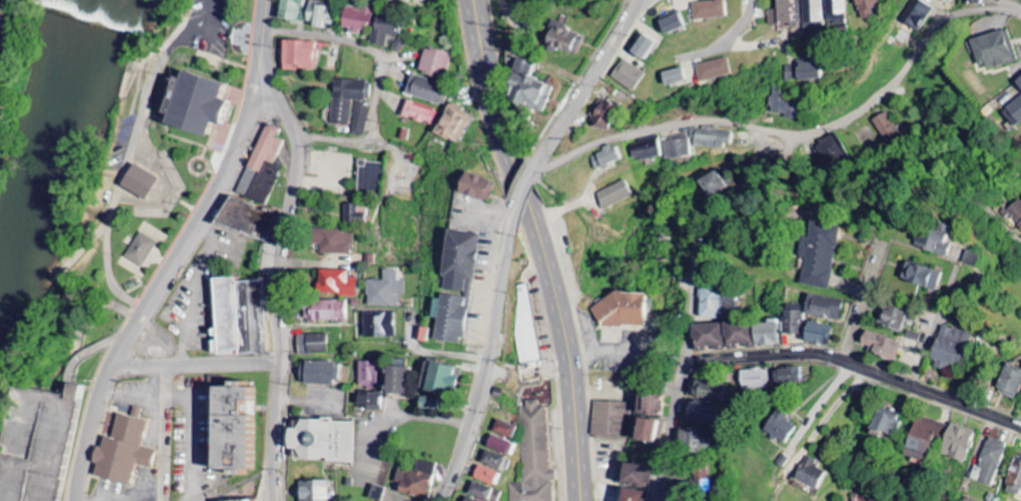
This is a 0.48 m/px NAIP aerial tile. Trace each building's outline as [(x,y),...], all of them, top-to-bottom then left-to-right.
[(313,25),(313,26),(334,29),(337,7),(310,3),(310,0),(281,0),(278,20),(313,25)] [(693,22),(725,18),(722,0),(691,5),(693,22)] [(800,0),(776,0),(777,11),(768,11),(769,26),(801,25),(800,0)] [(823,25),(822,0),(802,0),(803,25),(823,25)] [(846,22),(846,0),(826,0),(826,23),(846,22)] [(883,14),(878,0),(857,0),(863,21),(883,14)] [(930,6),(915,0),(910,0),(901,25),(921,31),(930,6)] [(361,33),(361,31),(373,32),(376,10),(349,6),(345,31),(361,33)] [(402,20),(378,15),(372,45),(386,48),(388,35),(399,37),(402,20)] [(683,29),(678,15),(657,22),(661,36),(683,29)] [(575,58),(583,36),(551,24),(543,46),(575,58)] [(1017,62),(1008,30),(971,41),(980,73),(1017,62)] [(643,63),(654,45),(641,36),(629,53),(643,63)] [(318,71),(319,51),(327,51),(327,43),(283,42),(283,70),(318,71)] [(427,46),(418,72),(445,82),(454,56),(427,46)] [(543,117),(555,88),(530,79),(535,66),(518,59),(507,87),(513,89),(508,102),(543,117)] [(633,93),(646,75),(624,59),(611,77),(633,93)] [(697,65),(700,82),(732,77),(729,60),(697,65)] [(820,64),(787,65),(788,81),(820,81),(820,64)] [(662,74),(665,88),(686,83),(683,69),(662,74)] [(167,135),(186,70),(234,84),(215,149),(167,135)] [(442,107),(449,88),(414,75),(406,93),(442,107)] [(370,82),(334,80),(332,125),(350,125),(350,101),(369,102),(370,82)] [(798,121),(801,100),(787,98),(789,91),(774,88),(770,113),(786,116),(785,119),(798,121)] [(1004,114),(1018,128),(1020,125),(1020,98),(1004,114)] [(604,132),(620,111),(604,99),(588,120),(604,132)] [(439,110),(406,102),(402,118),(435,127),(439,110)] [(370,106),(356,104),(350,134),(363,137),(370,106)] [(473,115),(450,104),(436,134),(459,145),(473,115)] [(886,142),(900,135),(887,113),(874,120),(886,142)] [(269,123),(282,128),(279,136),(285,138),(275,164),(276,175),(271,193),(265,211),(233,202),(239,185),(269,123)] [(729,148),(730,133),(718,132),(718,129),(693,128),(693,147),(729,148)] [(668,160),(692,157),(689,136),(665,139),(668,160)] [(636,163),(662,157),(658,140),(632,147),(636,163)] [(591,158),(596,170),(625,160),(619,145),(603,151),(604,153),(591,158)] [(132,204),(160,150),(182,185),(164,211),(132,204)] [(358,154),(356,195),(383,196),(385,156),(358,154)] [(157,177),(132,163),(120,185),(145,200),(157,177)] [(699,181),(715,201),(737,184),(726,169),(718,174),(714,169),(699,181)] [(496,181),(463,170),(457,191),(490,201),(496,181)] [(632,198),(626,181),(597,191),(602,208),(632,198)] [(1020,201),(1008,211),(1020,227),(1020,201)] [(215,231),(269,248),(278,215),(265,211),(233,202),(215,231)] [(343,204),(343,225),(370,226),(370,205),(343,204)] [(803,237),(800,258),(806,259),(802,284),(830,290),(841,226),(813,221),(811,238),(803,237)] [(949,256),(953,243),(948,242),(952,226),(939,222),(937,232),(920,226),(914,246),(949,256)] [(432,340),(465,344),(478,233),(445,229),(440,276),(445,276),(442,299),(437,299),(432,340)] [(156,241),(138,232),(126,259),(144,268),(156,241)] [(310,237),(310,252),(320,251),(321,259),(351,258),(350,235),(310,237)] [(975,267),(980,255),(968,250),(963,262),(975,267)] [(901,281),(939,289),(943,270),(905,263),(901,281)] [(317,278),(317,304),(356,304),(356,284),(350,284),(350,278),(317,278)] [(218,287),(265,285),(269,359),(222,361),(218,287)] [(364,289),(365,318),(399,317),(399,288),(364,289)] [(737,318),(738,291),(702,290),(701,317),(737,318)] [(514,294),(526,291),(543,371),(516,378),(509,336),(514,294)] [(843,300),(808,294),(805,315),(840,321),(843,300)] [(597,326),(646,327),(646,297),(598,296),(597,326)] [(804,335),(805,306),(787,306),(786,334),(804,335)] [(905,310),(882,306),(878,325),(902,329),(905,310)] [(311,312),(312,330),(342,328),(341,310),(311,312)] [(695,325),(696,351),(738,348),(738,347),(784,344),(782,320),(769,321),(695,325)] [(829,346),(833,326),(809,321),(805,341),(829,346)] [(366,324),(366,346),(390,346),(390,324),(366,324)] [(973,334),(941,324),(931,356),(938,358),(935,366),(949,371),(953,361),(963,364),(973,334)] [(417,340),(427,342),(430,328),(419,327),(417,340)] [(902,344),(865,329),(858,346),(896,360),(902,344)] [(298,336),(326,334),(328,358),(299,360),(298,336)] [(424,361),(419,390),(442,394),(443,389),(456,392),(460,369),(424,361)] [(1020,385),(1020,368),(1007,362),(995,392),(1015,400),(1020,385)] [(355,366),(355,389),(363,390),(371,391),(378,399),(381,393),(381,367),(355,366)] [(408,394),(409,367),(387,366),(386,393),(408,394)] [(776,385),(800,384),(799,368),(776,369),(776,385)] [(306,369),(305,390),(335,391),(336,371),(306,369)] [(743,390),(771,389),(770,369),(743,370),(743,390)] [(692,396),(724,403),(728,385),(696,377),(692,396)] [(664,395),(640,392),(632,439),(656,443),(664,395)] [(83,409),(64,500),(0,500),(0,466),(14,395),(83,409)] [(357,396),(358,415),(373,423),(380,415),(378,399),(357,396)] [(419,409),(438,410),(438,398),(419,398),(419,409)] [(511,484),(512,500),(556,500),(555,471),(551,471),(548,406),(540,407),(540,401),(526,401),(526,408),(523,408),(526,484),(511,484)] [(631,403),(594,402),(592,436),(630,438),(631,403)] [(217,403),(254,404),(253,485),(217,485),(217,403)] [(694,421),(716,425),(720,409),(690,403),(689,409),(696,410),(694,421)] [(903,413),(881,405),(872,428),(895,436),(903,413)] [(763,431),(786,445),(797,427),(786,421),(789,416),(777,408),(763,431)] [(116,412),(150,420),(142,451),(155,454),(151,469),(134,465),(129,485),(101,479),(103,470),(93,467),(96,451),(103,451),(105,441),(110,440),(116,412)] [(905,456),(926,462),(934,437),(941,439),(946,424),(918,415),(905,456)] [(517,427),(497,419),(493,431),(512,439),(517,427)] [(292,420),(291,465),(351,468),(353,422),(292,420)] [(974,431),(950,424),(940,454),(965,462),(974,431)] [(713,449),(714,430),(689,429),(689,431),(677,430),(676,447),(713,449)] [(1007,444),(988,436),(972,479),(991,486),(1007,444)] [(504,456),(484,451),(481,464),(501,469),(504,456)] [(795,480),(820,491),(828,472),(815,467),(818,461),(806,456),(795,480)] [(1020,497),(1020,458),(1015,457),(1005,492),(1020,497)] [(436,464),(418,460),(416,471),(399,467),(396,480),(400,481),(397,492),(428,499),(436,464)] [(619,482),(650,488),(654,468),(623,462),(619,482)] [(474,477),(498,487),(503,475),(479,465),(474,477)] [(713,499),(709,465),(692,466),(696,500),(697,500),(713,499)] [(472,483),(469,495),(491,500),(500,500),(503,490),(472,483)] [(620,485),(592,484),(592,500),(620,500),(620,485)] [(385,488),(372,485),(368,498),(382,500),(385,488)] [(301,500),(329,500),(330,486),(302,486),(301,500)] [(649,493),(624,489),(621,500),(648,500),(649,493)]
